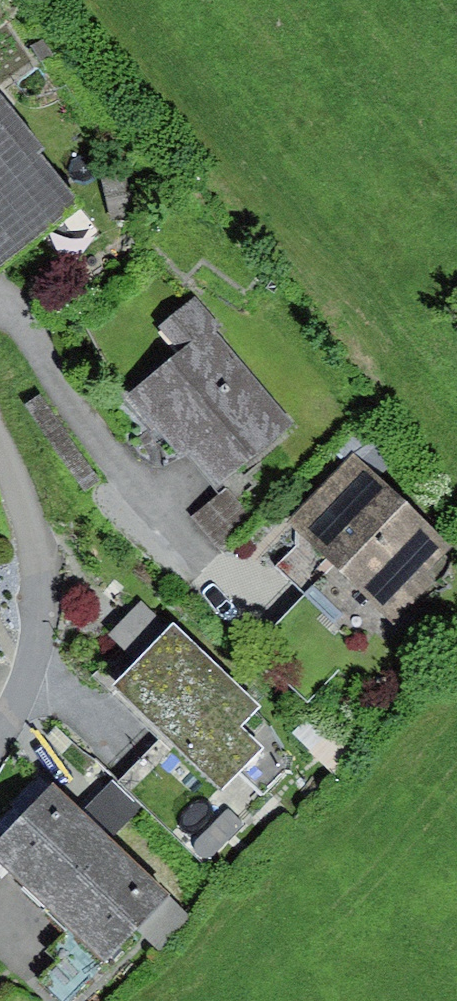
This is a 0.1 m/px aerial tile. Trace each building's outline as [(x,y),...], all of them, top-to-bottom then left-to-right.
[(43,39),(31,45),(39,61),(51,55),(43,39)] [(0,93),(0,263),(76,201),(38,155),(46,149),(0,93)] [(129,172),(103,177),(110,219),(136,215),(129,172)] [(159,326),(181,349),(132,396),(183,456),(191,450),(222,483),(294,425),(215,332),(217,320),(196,295),(159,326)] [(454,546),(354,453),(288,522),(296,529),(297,547),(279,566),(307,591),(363,645),(370,652),(435,583),(426,575),(454,546)] [(254,522),(226,488),(192,516),(220,550),(254,522)] [(250,718),(170,633),(106,693),(208,802),(257,757),(234,732),(250,718)] [(95,797),(114,824),(145,802),(125,775),(95,797)] [(102,832),(46,777),(0,824),(0,864),(37,899),(102,832)] [(94,954),(159,886),(102,832),(37,899),(94,954)]
